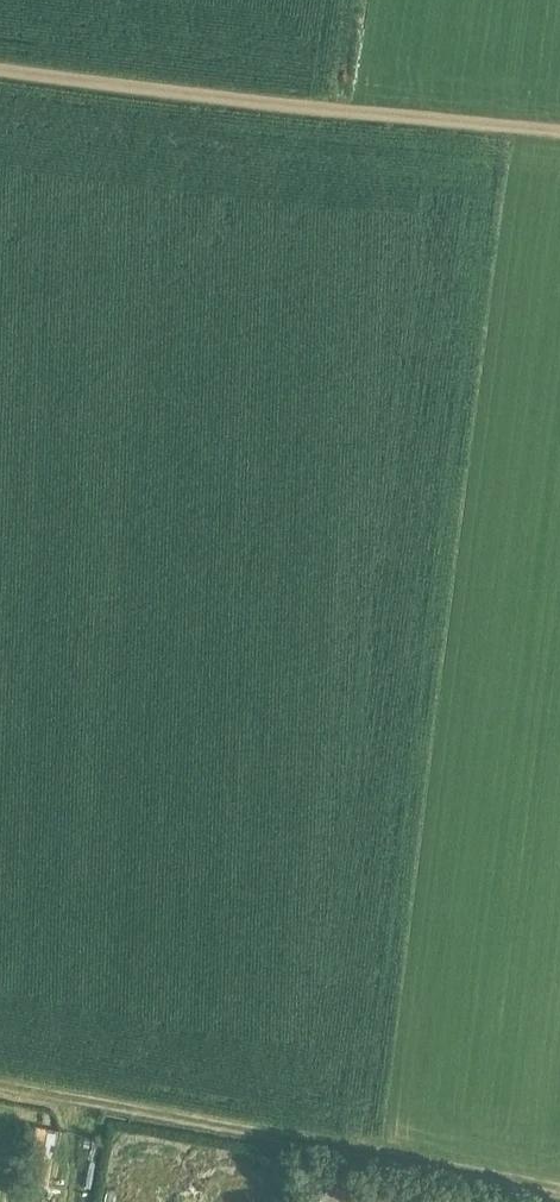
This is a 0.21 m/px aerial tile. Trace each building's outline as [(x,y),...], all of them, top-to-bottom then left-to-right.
[(52,1175),(61,1122),(43,1119),(34,1171),(52,1175)]
